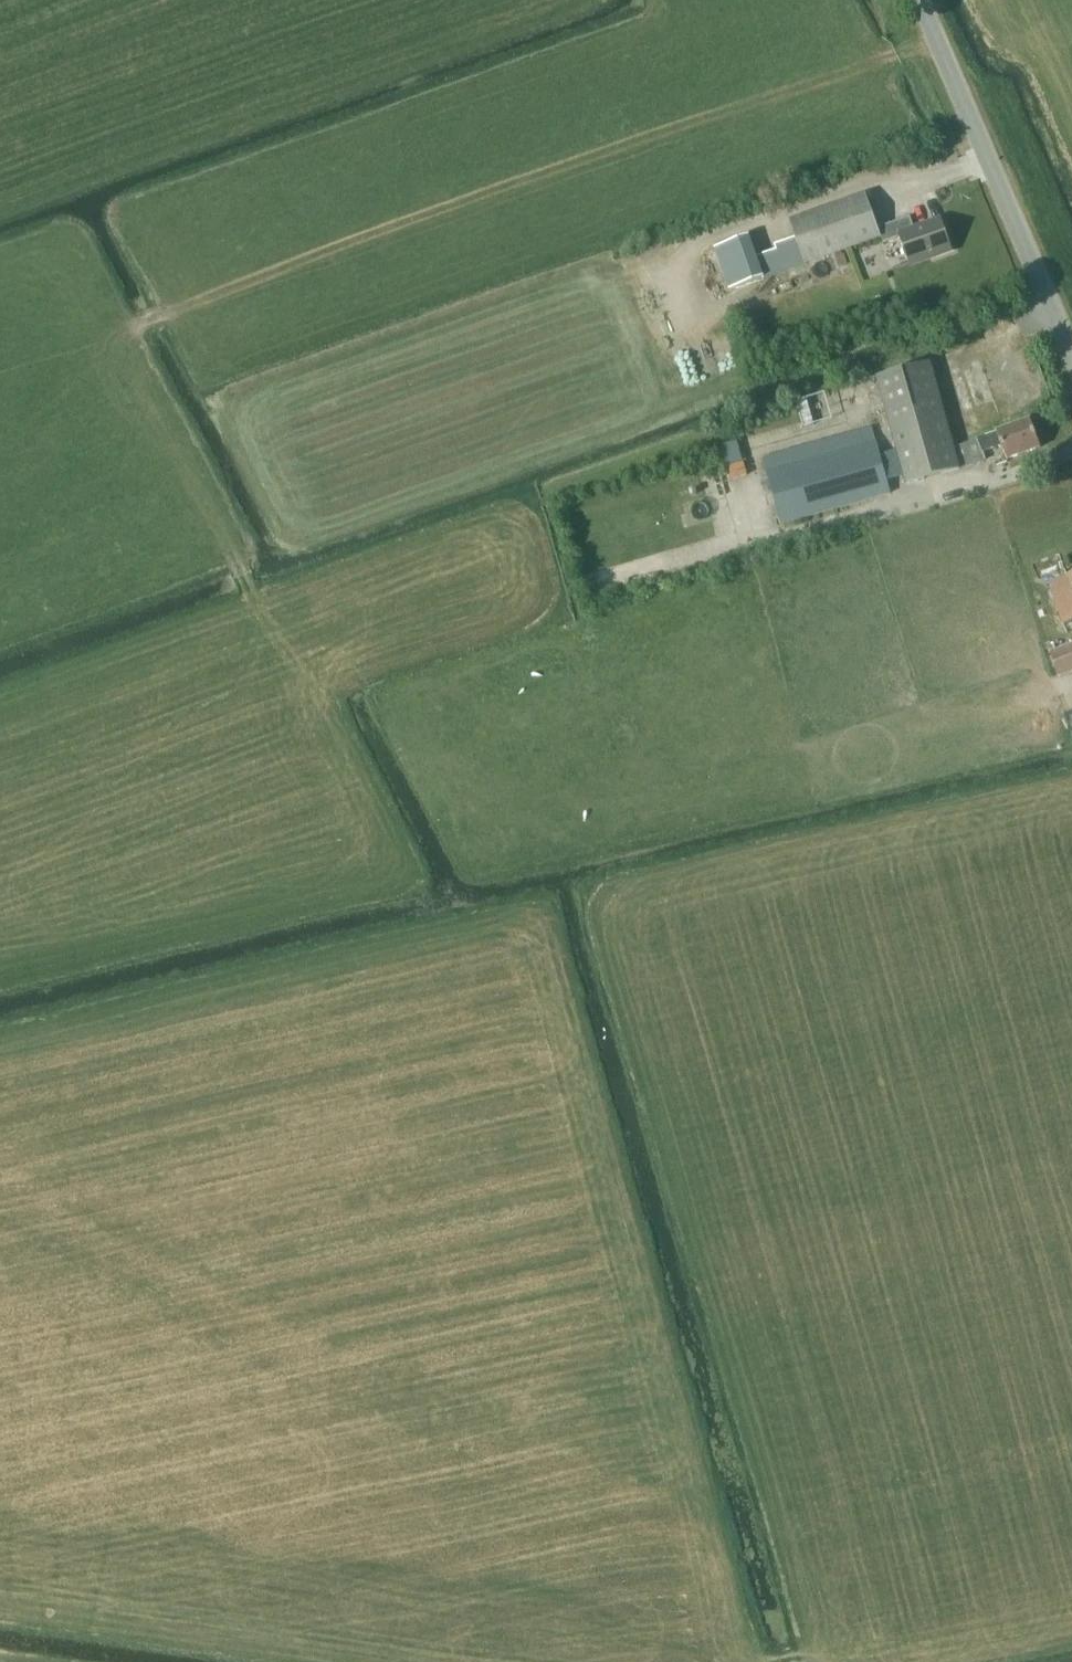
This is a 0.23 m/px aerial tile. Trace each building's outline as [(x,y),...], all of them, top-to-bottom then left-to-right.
[(878,228),(866,194),(789,220),(796,241),(764,253),(757,256),(750,235),(714,249),(729,290),(882,238),(883,243),(900,236),(911,268),(954,253),(941,218),(913,227),(910,217),(878,228)] [(954,448),(943,410),(930,363),(877,378),(897,449),(880,454),(876,440),(767,470),(781,522),(890,491),(886,477),(903,472),(906,483),(960,469),(986,459),(984,452),(1002,444),(1008,459),(1041,447),(1030,419),(997,431),(997,432),(954,448)] [(982,433),(981,429),(1001,421),(1000,415),(1002,415),(983,367),(940,382),(960,440),(982,433)] [(1063,555),(1062,552),(1032,564),(1038,582),(1047,579),(1064,623),(1071,620),(1071,574),(1067,576),(1065,571),(1069,570),(1063,555)] [(1049,652),(1059,678),(1071,673),(1071,643),(1049,652)]
